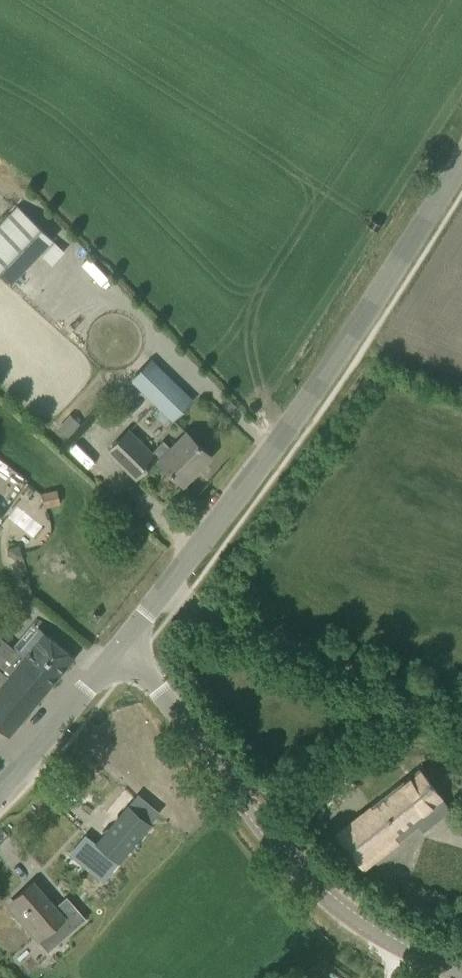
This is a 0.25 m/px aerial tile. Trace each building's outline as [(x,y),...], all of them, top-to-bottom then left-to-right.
[(12,283),(53,240),(16,205),(0,221),(0,271),(12,283)] [(147,364),(131,379),(157,405),(171,420),(192,400),(151,359),(147,364)] [(71,415),(58,428),(68,438),(81,425),(71,415)] [(107,450),(121,464),(135,478),(155,458),(183,485),(210,456),(184,430),(169,446),(162,440),(152,450),(128,427),(107,450)] [(86,461),(93,452),(75,437),(67,446),(86,461)] [(55,489),(41,493),(45,506),(59,503),(55,489)] [(18,546),(6,549),(8,556),(14,559),(21,557),(18,546)] [(9,736),(74,658),(43,633),(23,657),(14,649),(0,665),(0,728),(9,736)] [(336,834),(362,869),(418,825),(423,832),(451,810),(419,769),(336,834)] [(70,853),(85,866),(102,880),(156,817),(133,798),(95,843),(85,835),(70,853)] [(311,813),(304,819),(310,827),(318,821),(311,813)] [(38,939),(49,951),(86,918),(72,902),(62,911),(44,891),(41,891),(33,882),(14,899),(44,934),(38,939)]
